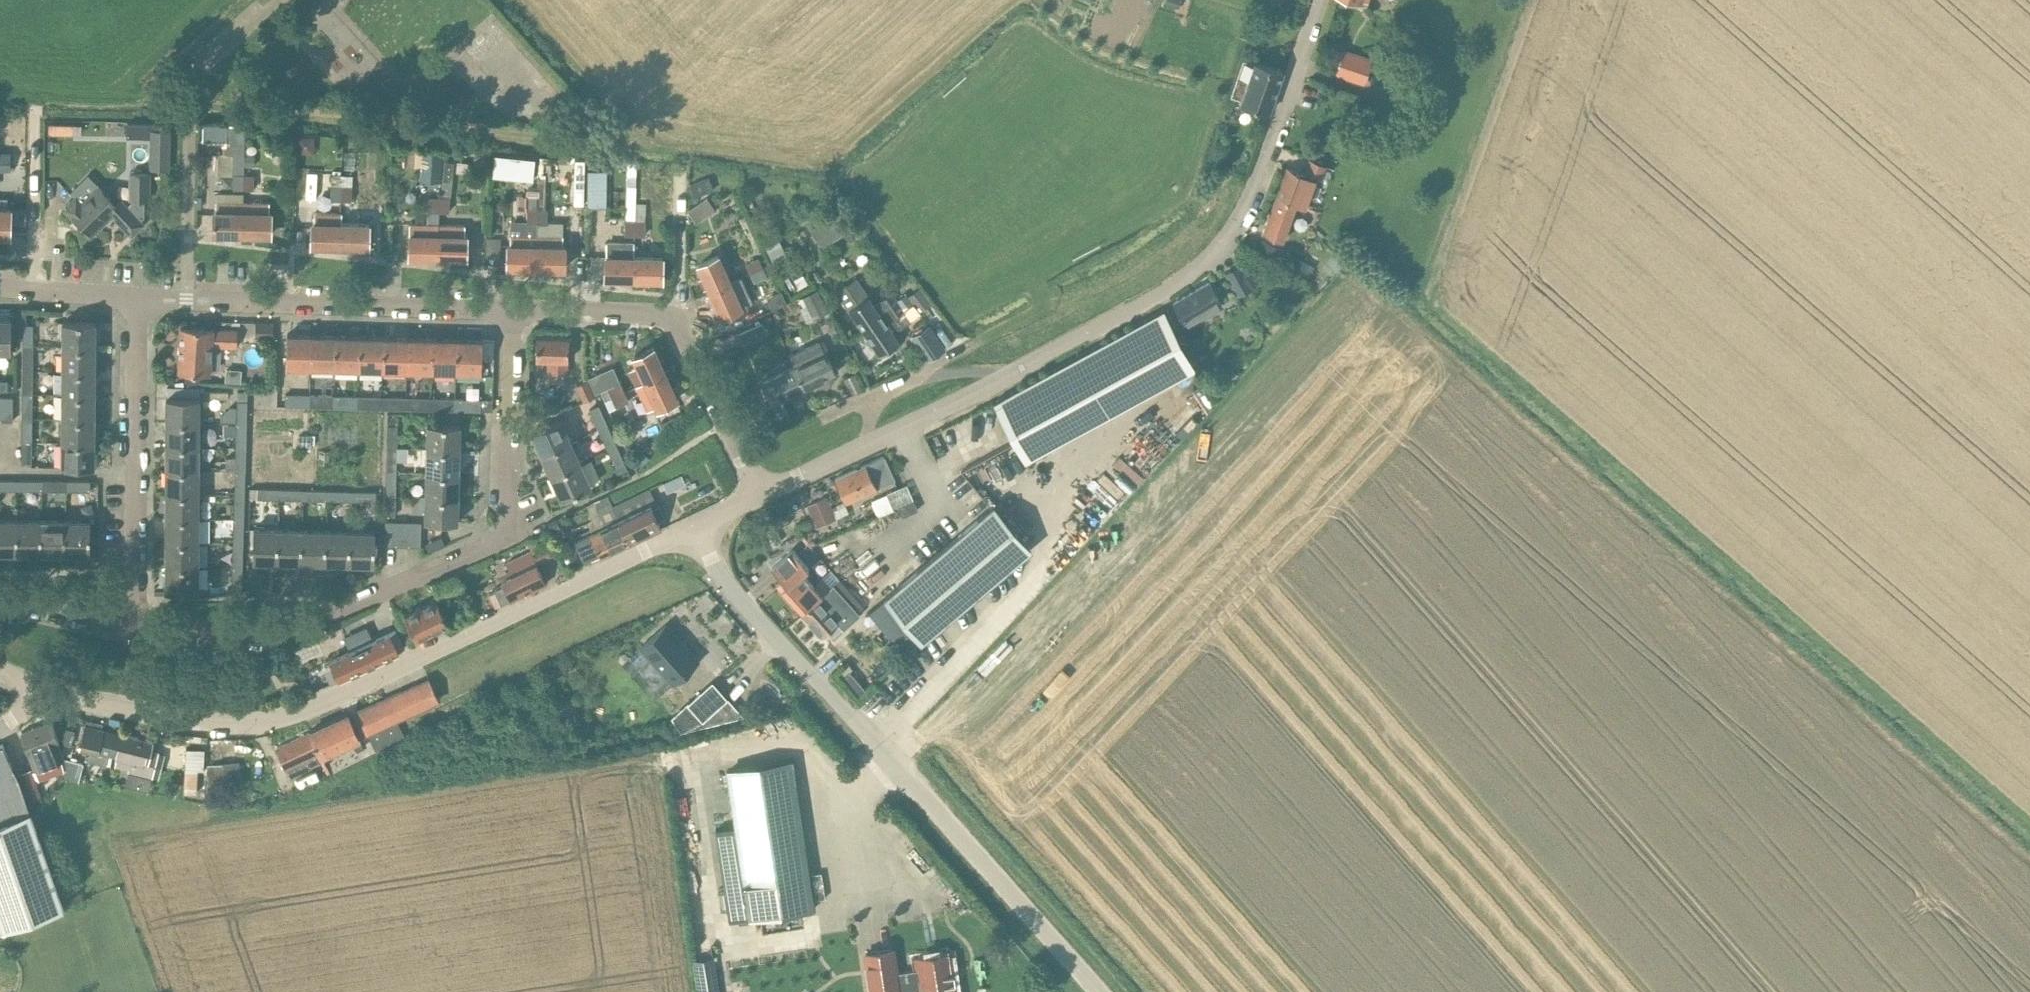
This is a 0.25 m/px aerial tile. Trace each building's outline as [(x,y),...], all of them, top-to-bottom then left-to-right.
[(1364,80),(1371,58),(1344,50),(1337,72),(1364,80)] [(1269,111),(1283,70),(1254,60),(1240,101),(1269,111)] [(48,123),(48,133),(72,134),(73,123),(48,123)] [(244,188),(244,175),(244,154),(243,154),(243,125),(235,125),(235,126),(226,126),(226,140),(226,144),(234,144),(233,188),(244,188)] [(170,167),(170,129),(151,129),(151,166),(170,167)] [(298,134),(297,152),(313,153),(315,136),(298,134)] [(422,163),(421,179),(441,180),(441,150),(422,150),(422,163)] [(8,152),(2,152),(0,152),(0,169),(11,169),(11,152),(8,152)] [(245,154),(244,166),(255,167),(256,155),(245,154)] [(495,154),(493,174),(517,177),(532,178),(534,162),(534,157),(495,154)] [(1325,178),(1330,167),(1325,165),(1309,159),(1305,170),(1325,178)] [(440,198),(439,210),(450,211),(450,198),(454,161),(446,160),(442,198),(440,198)] [(606,206),(607,169),(587,169),(587,206),(606,206)] [(1274,201),(1294,208),(1295,203),(1303,207),(1314,178),(1305,175),(1305,176),(1286,169),(1274,201)] [(149,197),(149,172),(131,172),(131,197),(133,197),(133,201),(128,206),(121,199),(118,202),(115,205),(109,199),(111,197),(99,185),(82,201),(77,195),(64,207),(89,234),(112,213),(131,234),(143,223),(140,220),(145,215),(145,197),(149,197)] [(332,174),(332,185),(342,185),(342,174),(332,174)] [(342,174),(342,185),(352,185),(352,175),(342,174)] [(244,175),(244,188),(254,188),(254,175),(244,175)] [(232,176),(223,176),(222,187),(232,187),(232,176)] [(694,196),(713,188),(709,177),(690,184),(694,196)] [(439,210),(440,198),(439,184),(429,184),(429,197),(429,210),(438,210),(439,210)] [(342,199),(342,185),(332,185),(331,185),(331,199),(342,199)] [(342,185),(342,199),(352,199),(352,185),(342,185)] [(527,220),(527,221),(537,222),(538,209),(538,208),(538,189),(537,189),(528,189),(527,208),(527,220)] [(696,223),(716,210),(708,198),(688,211),(696,223)] [(243,233),(243,200),(217,199),(217,210),(215,210),(214,232),(243,233)] [(243,200),(243,233),(271,233),(272,211),(269,211),(270,201),(243,200)] [(1282,240),(1294,208),(1274,201),(1262,232),(1282,240)] [(636,219),(635,234),(645,234),(646,204),(636,204),(636,219)] [(834,205),(806,223),(823,247),(850,229),(834,205)] [(11,235),(11,225),(11,208),(0,208),(0,235),(11,235)] [(11,208),(11,225),(27,225),(27,208),(11,208)] [(537,234),(536,267),(539,267),(547,267),(551,267),(565,267),(565,245),(563,245),(563,235),(563,221),(548,221),(548,209),(546,209),(538,209),(537,222),(537,234)] [(410,234),(409,255),(422,256),(434,256),(438,256),(438,234),(438,224),(438,210),(429,210),(427,210),(427,223),(410,223),(410,234)] [(341,223),(342,223),(342,212),(315,211),(314,222),(312,222),(311,244),(340,245),(341,223)] [(625,219),(625,233),(635,234),(636,219),(625,219)] [(370,223),(342,223),(341,223),(340,245),(369,245),(370,223)] [(465,224),(438,224),(438,234),(438,256),(467,256),(467,235),(465,235),(465,224)] [(776,233),(762,241),(767,251),(781,244),(776,233)] [(508,244),(507,266),(536,267),(537,234),(511,234),(510,244),(508,244)] [(1281,249),(1262,237),(1255,249),(1273,260),(1281,249)] [(606,255),(606,277),(634,278),(635,256),(633,256),(634,241),(607,241),(606,255)] [(1281,249),(1273,260),(1286,268),(1287,265),(1289,263),(1294,255),(1281,247),(1281,249)] [(710,290),(730,281),(719,254),(698,263),(710,290)] [(1309,263),(1294,254),(1294,255),(1289,263),(1287,265),(1302,274),(1309,263)] [(635,256),(634,278),(662,279),(663,257),(635,256)] [(750,271),(763,265),(758,256),(746,262),(750,271)] [(763,265),(750,271),(754,281),(774,271),(770,262),(763,265)] [(1237,296),(1252,288),(1240,265),(1225,273),(1237,296)] [(816,270),(812,272),(817,280),(821,278),(816,270)] [(856,277),(836,291),(859,324),(861,327),(897,301),(895,299),(891,293),(875,304),(856,277)] [(730,281),(710,290),(721,316),(742,307),(730,281)] [(1185,322),(1220,303),(1209,283),(1174,302),(1185,322)] [(817,288),(802,296),(813,318),(828,310),(817,288)] [(897,301),(861,327),(864,331),(880,354),(899,341),(893,331),(910,319),(909,318),(918,312),(907,296),(905,293),(905,292),(895,299),(897,301)] [(775,310),(773,314),(775,317),(778,318),(782,316),(783,313),(781,310),(777,308),(775,310)] [(1024,459),(1195,367),(1164,309),(993,401),(1024,459)] [(954,333),(936,310),(917,323),(935,346),(954,333)] [(11,349),(10,319),(0,319),(0,349),(11,349)] [(64,345),(94,345),(94,321),(64,321),(64,345)] [(256,322),(255,337),(272,338),(272,322),(256,322)] [(745,343),(766,333),(762,323),(740,333),(745,343)] [(23,345),(33,345),(33,324),(23,324),(23,345)] [(213,329),(182,328),(180,371),(186,371),(185,380),(188,381),(188,382),(198,383),(198,381),(199,382),(200,371),(210,372),(212,344),(237,345),(237,332),(213,330),(213,329)] [(288,334),(287,364),(310,365),(311,335),(288,334)] [(311,335),(310,365),(312,365),(336,365),(337,335),(313,335),(312,335),(311,335)] [(337,335),(336,365),(360,366),(361,336),(337,335)] [(361,336),(360,366),(383,367),(384,337),(361,336)] [(384,337),(383,367),(384,367),(407,368),(408,338),(385,337),(384,337)] [(567,372),(568,338),(537,337),(536,357),(548,358),(548,371),(567,372)] [(408,338),(407,368),(408,368),(432,368),(433,368),(433,338),(409,338),(408,338)] [(433,338),(433,368),(455,369),(456,339),(433,338)] [(456,339),(455,369),(457,369),(481,370),(481,360),(482,340),(458,339),(456,339)] [(795,367),(804,388),(834,374),(825,354),(825,352),(829,350),(825,339),(820,342),(819,341),(789,355),(795,367)] [(33,369),(33,345),(23,345),(23,369),(33,369)] [(94,370),(94,345),(64,345),(63,369),(94,370)] [(638,365),(629,369),(636,385),(644,381),(645,380),(665,371),(654,346),(633,356),(638,365)] [(773,402),(804,388),(795,367),(763,381),(773,402)] [(33,393),(33,369),(23,369),(23,393),(33,393)] [(94,394),(94,370),(63,369),(63,393),(94,394)] [(605,400),(624,392),(620,382),(610,387),(603,370),(593,375),(605,400)] [(644,381),(636,385),(647,409),(656,405),(658,408),(678,399),(665,371),(645,380),(644,381)] [(579,384),(577,385),(584,401),(594,396),(587,380),(579,384)] [(168,397),(167,412),(167,422),(198,422),(199,413),(199,398),(229,398),(229,395),(229,391),(205,391),(205,385),(198,385),(198,387),(188,387),(168,387),(168,397)] [(237,414),(237,422),(247,422),(247,414),(248,401),(248,390),(238,390),(238,400),(237,414)] [(624,392),(605,400),(609,409),(617,406),(628,401),(624,392)] [(33,417),(33,393),(23,393),(22,417),(33,417)] [(94,418),(94,394),(63,393),(63,417),(94,418)] [(285,394),(284,405),(309,406),(309,394),(306,394),(294,394),(285,394)] [(309,394),(309,406),(310,406),(311,406),(335,406),(335,395),(312,394),(311,394),(309,394)] [(335,395),(335,406),(359,407),(359,396),(335,395)] [(13,396),(0,396),(0,420),(13,420),(13,396)] [(359,396),(359,407),(381,408),(382,396),(359,396)] [(382,396),(381,408),(383,408),(404,408),(407,408),(407,403),(407,397),(383,396),(382,396)] [(407,403),(407,408),(431,409),(432,398),(407,397),(407,403)] [(432,398),(431,409),(454,410),(454,398),(432,398)] [(454,398),(454,410),(455,410),(480,411),(480,410),(481,399),(456,398),(454,398)] [(220,420),(220,421),(236,421),(236,405),(230,405),(220,415),(220,420)] [(599,429),(607,425),(599,405),(590,409),(599,429)] [(32,441),(33,417),(22,417),(22,441),(32,441)] [(94,442),(94,418),(63,417),(63,441),(94,442)] [(542,454),(570,441),(560,420),(533,432),(542,454)] [(198,422),(167,422),(167,438),(167,445),(198,445),(198,438),(198,422)] [(237,439),(236,446),(246,446),(247,439),(247,422),(237,422),(237,439)] [(428,447),(458,448),(459,424),(428,423),(428,447)] [(387,447),(397,448),(398,425),(387,425),(387,447)] [(609,450),(617,447),(607,425),(599,429),(609,450)] [(32,462),(32,441),(22,441),(22,462),(32,462)] [(93,466),(94,442),(63,441),(63,465),(93,466)] [(552,475),(580,463),(570,441),(542,454),(552,475)] [(198,445),(167,445),(167,463),(167,469),(198,469),(198,463),(198,445)] [(236,464),(236,469),(246,469),(246,464),(246,446),(236,446),(236,464)] [(397,470),(397,448),(387,447),(386,470),(397,470)] [(458,472),(458,448),(428,447),(427,471),(458,472)] [(617,447),(609,450),(618,472),(627,469),(617,447)] [(641,449),(632,457),(640,465),(648,457),(641,449)] [(866,463),(836,477),(846,501),(876,488),(874,482),(891,474),(884,457),(866,465),(866,463)] [(580,463),(552,475),(562,497),(589,485),(580,463)] [(198,469),(167,469),(167,488),(167,493),(198,494),(198,488),(198,469)] [(235,489),(235,494),(245,494),(245,490),(246,469),(236,469),(235,489)] [(396,492),(397,470),(386,470),(386,492),(396,492)] [(457,496),(458,472),(427,471),(427,496),(457,496)] [(681,473),(674,476),(679,487),(686,484),(681,474),(681,473)] [(18,480),(0,480),(0,489),(18,489),(18,480)] [(42,490),(42,480),(18,480),(18,489),(42,490)] [(66,490),(66,480),(42,480),(42,490),(66,490)] [(66,480),(66,490),(91,490),(91,480),(66,480)] [(280,498),(280,489),(250,488),(250,497),(279,498),(280,498)] [(303,498),(304,489),(280,489),(280,498),(284,498),(303,498)] [(327,499),(328,490),(304,489),(303,498),(327,499)] [(351,500),(352,490),(328,490),(327,499),(351,500)] [(352,490),(351,500),(376,500),(376,491),(352,490)] [(643,490),(612,504),(619,519),(630,542),(661,527),(657,520),(663,517),(657,504),(651,507),(644,491),(643,490)] [(396,514),(396,492),(386,492),(385,514),(396,514)] [(886,492),(872,499),(879,515),(894,508),(893,507),(886,492)] [(198,494),(167,493),(167,513),(167,517),(198,518),(198,513),(198,494)] [(235,514),(234,518),(244,518),(244,515),(245,494),(235,494),(235,514)] [(590,533),(575,540),(585,560),(600,553),(601,555),(628,542),(630,542),(619,519),(612,504),(608,494),(606,495),(594,501),(586,505),(593,520),(587,522),(591,532),(590,533)] [(826,495),(806,504),(813,519),(833,510),(831,506),(826,495)] [(457,520),(457,496),(427,496),(426,520),(457,520)] [(903,515),(918,509),(913,497),(898,504),(903,515)] [(885,597),(869,610),(903,652),(919,639),(921,641),(1030,547),(993,503),(961,532),(885,597)] [(198,518),(167,517),(167,538),(167,542),(198,542),(198,539),(198,518)] [(556,517),(547,521),(552,530),(560,525),(556,517)] [(234,540),(234,542),(244,543),(244,540),(244,518),(234,518),(234,540)] [(18,520),(0,520),(0,551),(18,551),(18,520)] [(41,551),(42,520),(18,520),(18,551),(41,551)] [(65,551),(66,520),(42,520),(41,551),(65,551)] [(66,520),(65,551),(89,552),(90,521),(66,520)] [(421,545),(421,521),(385,520),(384,544),(421,545)] [(278,560),(279,529),(255,529),(254,559),(278,560)] [(302,560),(303,530),(279,529),(278,560),(302,560)] [(326,561),(327,531),(303,530),(302,560),(326,561)] [(350,562),(351,531),(327,531),(326,561),(350,562)] [(351,531),(350,562),(374,562),(375,532),(351,531)] [(777,531),(771,535),(776,543),(782,539),(777,531)] [(537,561),(556,553),(546,532),(528,541),(537,561)] [(198,542),(167,542),(167,564),(167,566),(198,566),(198,564),(198,542)] [(233,565),(233,566),(243,566),(243,565),(244,543),(234,542),(233,565)] [(808,542),(800,549),(814,564),(821,557),(810,545),(808,542)] [(793,548),(772,566),(772,567),(782,579),(784,581),(789,586),(783,591),(788,596),(801,612),(830,587),(826,582),(822,578),(817,582),(810,588),(799,575),(808,567),(793,548)] [(501,602),(544,583),(530,552),(508,562),(511,569),(500,574),(505,584),(495,588),(495,589),(489,591),(492,599),(499,596),(501,602)] [(198,566),(167,566),(166,589),(197,589),(198,566)] [(229,580),(228,587),(232,587),(242,587),(243,566),(233,566),(233,580),(229,580)] [(830,587),(801,612),(822,637),(839,623),(843,628),(860,613),(833,584),(830,587)] [(416,637),(447,623),(437,600),(405,615),(416,637)] [(666,622),(639,646),(672,684),(700,659),(666,622)] [(340,677),(400,649),(399,648),(405,645),(397,628),(331,657),(340,677)] [(221,668),(222,656),(210,655),(209,667),(221,668)] [(858,695),(865,689),(849,669),(841,676),(858,695)] [(250,675),(237,676),(238,689),(251,688),(250,675)] [(404,735),(396,718),(437,699),(428,679),(358,711),(367,731),(368,730),(376,748),(404,735)] [(712,682),(672,717),(681,731),(742,715),(712,682)] [(311,733),(323,759),(355,745),(357,750),(363,747),(348,714),(310,731),(311,733)] [(36,767),(63,756),(57,741),(50,722),(22,732),(36,767)] [(114,753),(119,732),(85,725),(80,746),(91,748),(89,759),(106,763),(109,752),(114,753)] [(63,740),(73,743),(76,728),(67,726),(63,740)] [(119,732),(114,753),(117,754),(115,762),(129,766),(129,771),(152,776),(157,751),(150,750),(152,740),(119,732)] [(311,765),(323,759),(311,733),(278,748),(286,766),(286,765),(291,776),(312,766),(311,765)] [(19,777),(4,743),(0,745),(0,785),(19,777)] [(185,748),(183,792),(197,793),(198,769),(203,770),(204,749),(185,748)] [(82,762),(64,758),(67,778),(67,779),(78,781),(78,780),(82,762)] [(211,783),(240,781),(238,763),(210,765),(211,783)] [(19,773),(18,773),(27,797),(28,799),(29,799),(40,794),(30,768),(20,772),(19,773)] [(0,785),(0,820),(30,809),(20,779),(19,777),(0,785)] [(814,909),(794,779),(729,789),(749,919),(814,909)] [(63,905),(30,809),(0,820),(0,927),(63,905)] [(864,953),(870,991),(903,991),(922,989),(923,991),(955,991),(949,951),(912,956),(913,970),(898,972),(894,949),(864,953)] [(692,959),(697,991),(719,991),(714,956),(692,959)]
